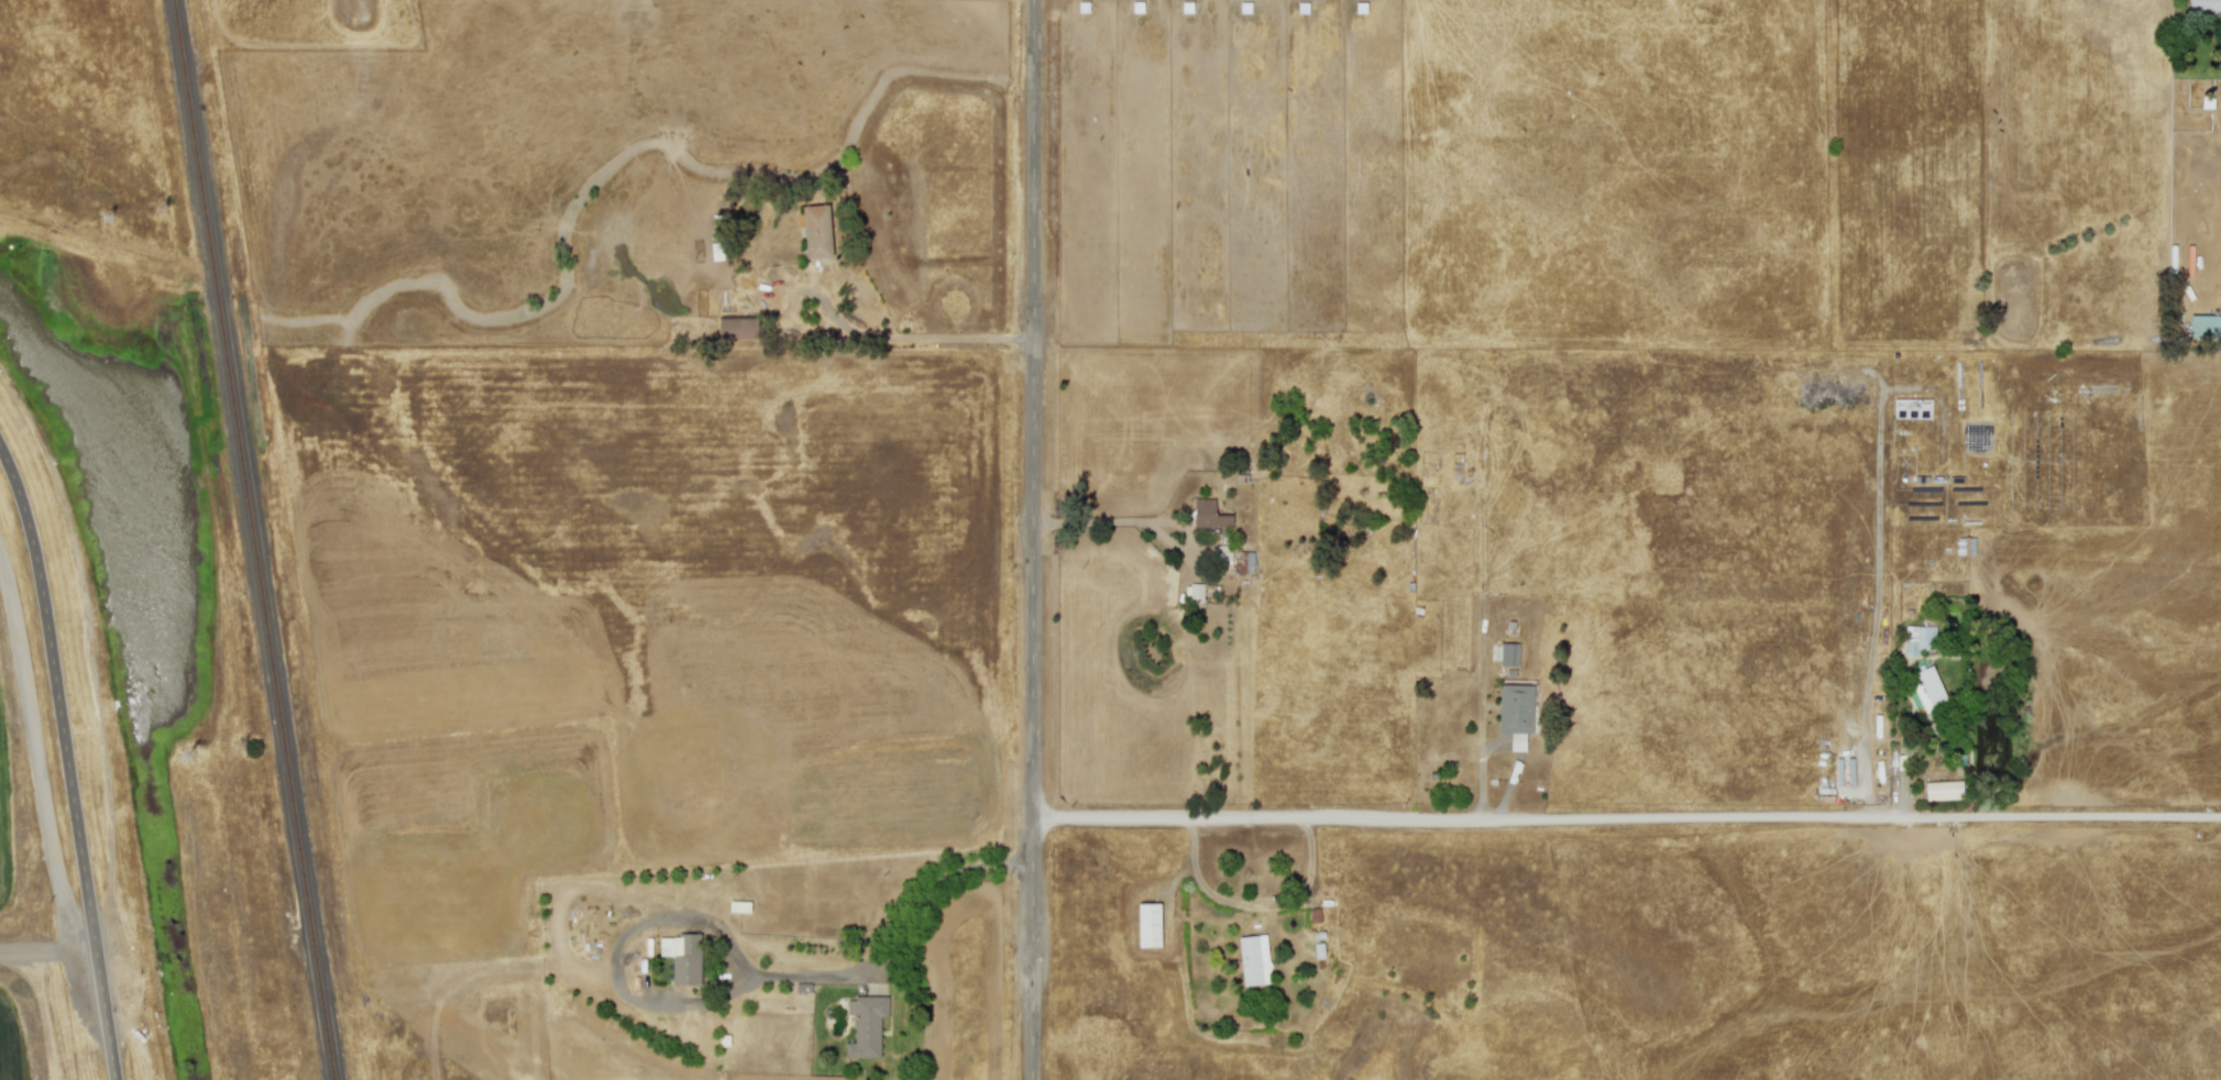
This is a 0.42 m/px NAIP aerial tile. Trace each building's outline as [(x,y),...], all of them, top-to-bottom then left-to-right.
[(2187,15),(2220,16),(2220,0),(2187,0),(2187,15)] [(802,206),(804,260),(831,258),(828,205),(802,206)] [(2188,337),(2220,338),(2220,316),(2189,315),(2188,337)] [(752,338),(752,318),(717,318),(717,338),(752,338)] [(1192,527),(1231,528),(1231,515),(1213,515),(1214,499),(1194,498),(1192,527)] [(1214,560),(1229,561),(1230,545),(1216,545),(1214,560)] [(1253,552),(1233,551),(1232,572),(1252,573),(1253,552)] [(1202,584),(1188,584),(1188,603),(1202,603),(1202,584)] [(1934,627),(1904,626),(1903,653),(1927,654),(1927,640),(1934,640),(1934,627)] [(1518,643),(1499,643),(1499,666),(1517,666),(1518,643)] [(1904,679),(1918,713),(1946,701),(1931,666),(1904,679)] [(1524,751),(1525,732),(1531,732),(1532,685),(1498,684),(1497,732),(1509,732),(1509,751),(1524,751)] [(1961,800),(1960,781),(1924,782),(1925,801),(1961,800)] [(1159,947),(1159,903),(1136,904),(1137,947),(1159,947)] [(658,936),(658,957),(671,956),(672,985),(700,985),(699,935),(658,936)] [(1265,935),(1238,937),(1241,987),(1269,984),(1265,935)] [(888,996),(846,998),(846,1014),(854,1014),(854,1043),(844,1043),(844,1058),(879,1057),(879,1017),(888,1017),(888,996)]
